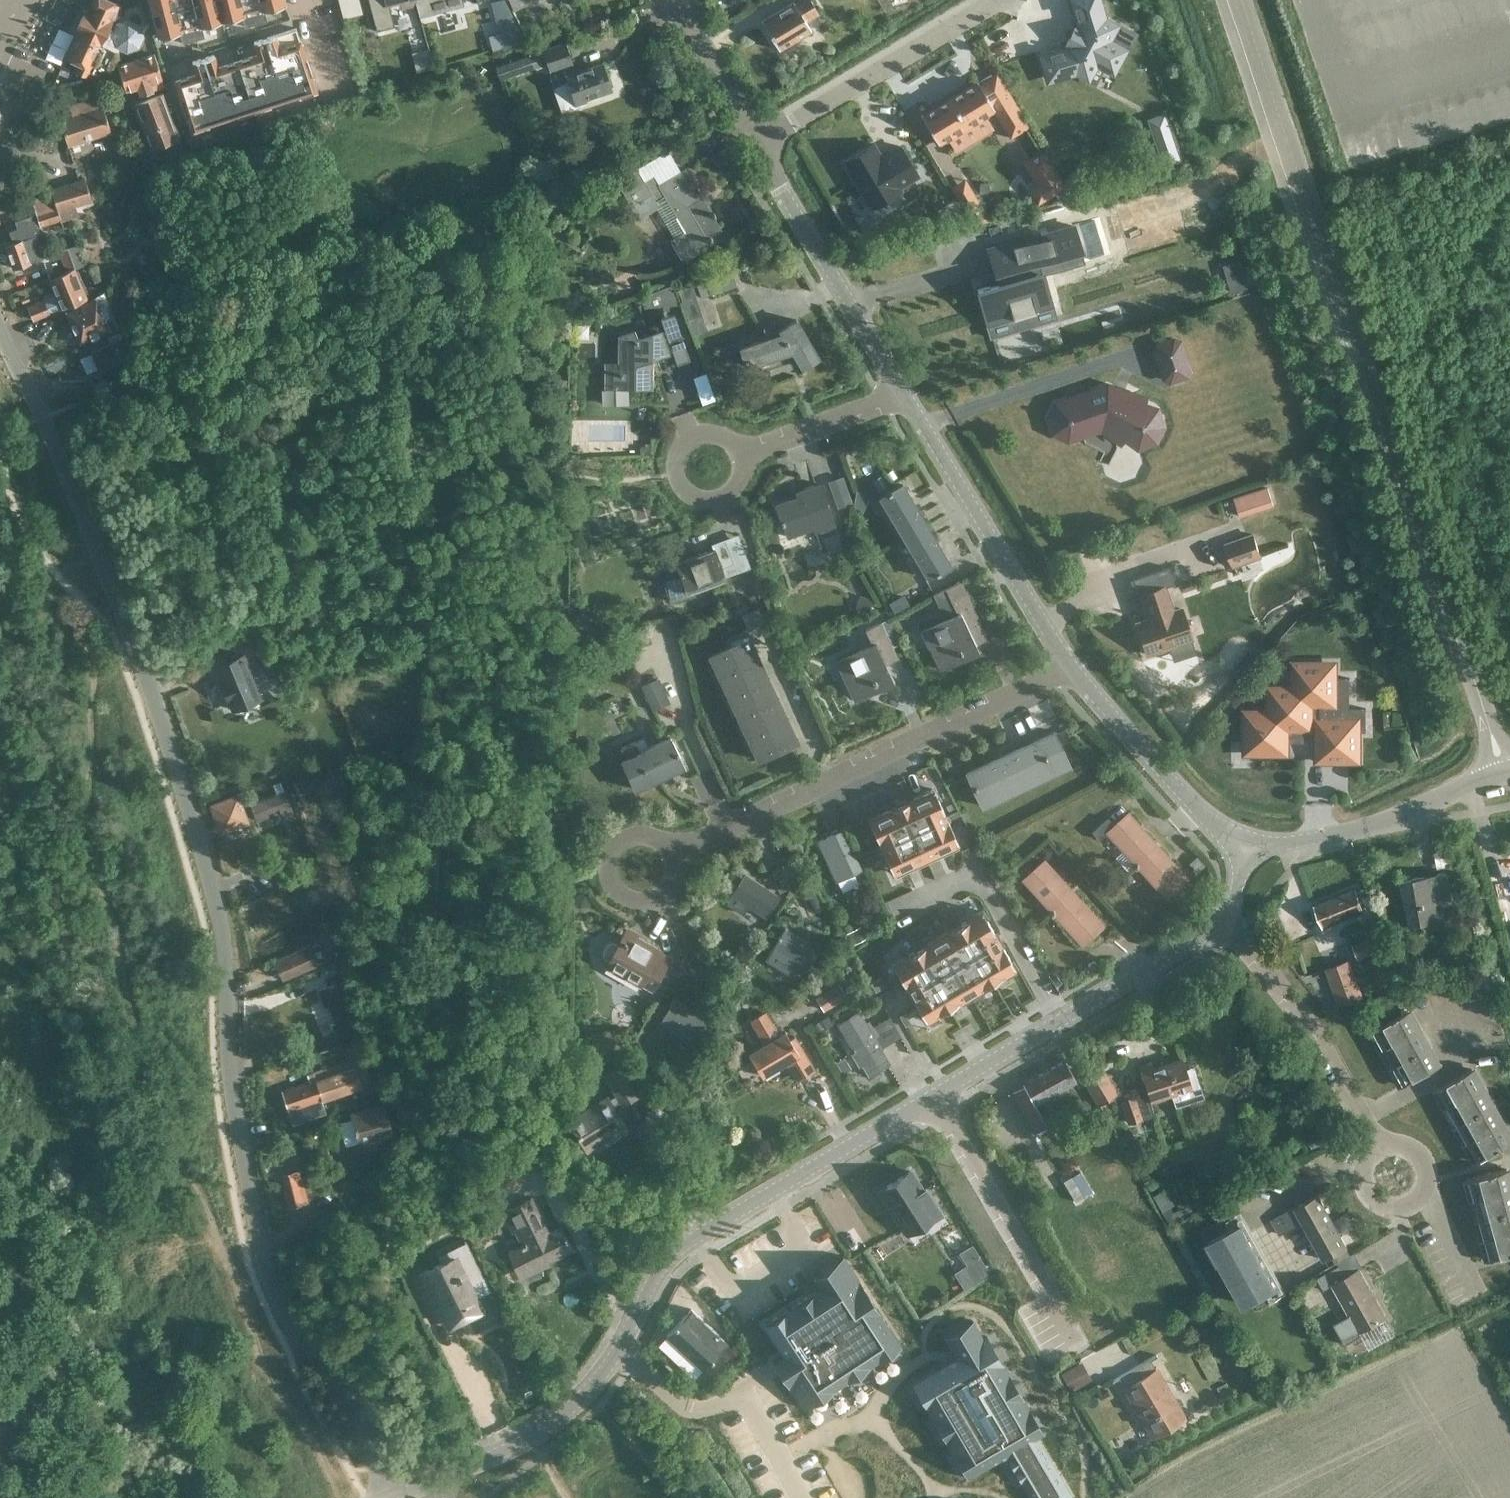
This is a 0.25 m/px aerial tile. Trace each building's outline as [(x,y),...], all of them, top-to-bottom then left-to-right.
[(107,26),(118,4),(110,0),(97,0),(93,8),(84,4),(72,30),(76,32),(65,55),(77,61),(73,69),(85,75),(91,62),(108,70),(117,52),(116,51),(119,46),(125,49),(137,45),(142,34),(137,23),(127,18),(115,22),(112,29),(107,26)] [(156,35),(178,29),(181,41),(189,39),(188,34),(191,34),(182,0),(148,0),(156,35)] [(191,34),(194,33),(195,38),(203,36),(200,24),(220,18),(216,0),(182,0),(191,34)] [(220,18),(241,13),(244,25),(252,23),(251,18),(254,18),(249,0),(216,0),(220,18)] [(254,18),(256,17),(257,22),(266,20),(263,8),(284,2),(284,0),(249,0),(254,18)] [(343,16),(362,10),(359,0),(338,0),(343,16)] [(371,14),(389,10),(387,3),(399,0),(367,0),(371,14)] [(760,19),(778,48),(810,29),(805,19),(818,12),(810,0),(793,0),(760,19)] [(1087,77),(1095,61),(1112,70),(1124,48),(1107,39),(1115,24),(1097,14),(1100,8),(1098,0),(1074,0),(1073,3),(1076,15),(1082,19),(1077,28),(1073,26),(1065,41),(1069,43),(1064,53),(1058,49),(1046,53),(1042,60),(1046,73),(1053,77),(1065,73),(1068,67),(1087,77)] [(295,26),(263,36),(284,100),(316,90),(295,26)] [(257,53),(237,59),(253,110),(271,104),(268,96),(280,92),(283,100),(284,100),(263,36),(253,40),(257,53)] [(584,96),(610,87),(602,62),(575,72),(564,41),(495,66),(499,78),(546,62),(548,68),(560,64),(566,80),(560,83),(567,102),(573,100),(575,104),(586,100),(584,96)] [(213,53),(202,56),(219,112),(232,108),(235,116),(253,110),(237,59),(217,66),(213,53)] [(118,65),(126,90),(162,79),(162,77),(161,77),(153,54),(118,65)] [(195,73),(174,79),(190,130),(210,124),(207,116),(219,112),(202,56),(191,60),(195,73)] [(1028,124),(996,71),(978,82),(976,79),(975,80),(975,81),(966,86),(965,83),(955,89),(957,92),(940,102),(938,99),(929,105),(930,108),(922,113),(921,113),(920,114),(937,142),(938,142),(938,141),(992,108),(1009,136),(1028,124)] [(178,137),(162,93),(134,103),(150,147),(178,137)] [(67,145),(110,132),(99,95),(68,104),(71,114),(59,118),(67,145)] [(872,142),(843,160),(870,206),(900,188),(898,185),(917,174),(899,144),(880,156),(872,142)] [(642,180),(635,168),(615,180),(630,205),(631,205),(637,215),(641,216),(656,207),(658,204),(656,199),(665,194),(685,231),(669,240),(682,261),(699,251),(697,247),(707,241),(708,244),(726,238),(684,168),(657,184),(652,175),(642,180)] [(1056,170),(1028,188),(1037,202),(1053,191),(1058,198),(1069,191),(1056,170)] [(49,188),(60,221),(78,216),(75,206),(92,201),(84,177),(49,188)] [(975,196),(962,204),(974,223),(989,218),(975,196)] [(39,224),(58,219),(53,202),(33,207),(35,213),(36,213),(39,224)] [(34,234),(38,232),(35,223),(34,224),(30,214),(15,219),(18,227),(8,231),(13,242),(6,244),(14,266),(42,256),(34,234)] [(1024,234),(981,248),(992,280),(973,286),(984,318),(1007,311),(1007,312),(1027,305),(1027,304),(1043,299),(1029,256),(1031,255),(1024,234)] [(65,272),(75,269),(68,248),(58,251),(65,272)] [(175,251),(163,255),(169,271),(180,267),(175,251)] [(1224,264),(1231,290),(1247,285),(1240,259),(1224,264)] [(710,294),(735,285),(731,272),(705,280),(710,294)] [(33,318),(75,302),(81,299),(75,284),(66,287),(67,291),(28,306),(33,318)] [(670,290),(638,300),(640,309),(675,307),(670,290)] [(76,305),(80,314),(81,316),(70,321),(79,342),(101,332),(96,320),(104,316),(99,307),(107,303),(102,292),(76,305)] [(657,317),(673,362),(685,358),(670,312),(657,317)] [(800,367),(818,357),(796,319),(779,330),(781,334),(739,348),(746,366),(792,351),(800,367)] [(600,386),(650,387),(650,359),(668,352),(660,330),(634,339),(634,340),(618,340),(618,363),(600,363),(600,386)] [(116,332),(87,344),(94,359),(122,348),(116,332)] [(1187,369),(1177,340),(1173,337),(1156,343),(1153,348),(1163,377),(1168,379),(1185,374),(1187,369)] [(1137,443),(1153,438),(1160,423),(1155,408),(1140,401),(1130,404),(1127,394),(1106,384),(1091,389),(1084,403),(1070,396),(1054,401),(1047,416),(1052,431),(1067,438),(1082,433),(1089,419),(1109,429),(1120,426),(1123,436),(1137,443)] [(814,530),(833,524),(818,484),(796,491),(798,496),(776,504),(787,535),(813,526),(814,530)] [(879,497),(903,537),(925,524),(901,484),(879,497)] [(1273,504),(1267,487),(1234,498),(1239,515),(1273,504)] [(925,524),(903,537),(927,577),(949,564),(925,524)] [(1252,533),(1225,543),(1233,565),(1260,555),(1252,533)] [(676,559),(662,564),(667,578),(660,581),(669,603),(688,596),(686,591),(724,576),(721,567),(733,563),(724,538),(710,543),(712,548),(677,562),(676,559)] [(969,634),(982,628),(959,580),(935,592),(947,617),(923,628),(941,668),(977,652),(969,634)] [(1172,609),(1164,584),(1139,593),(1148,618),(1136,622),(1146,653),(1191,638),(1181,607),(1172,609)] [(879,654),(892,649),(879,622),(864,630),(870,643),(837,659),(856,699),(892,682),(879,654)] [(718,678),(754,661),(744,640),(709,657),(718,678)] [(260,695),(241,649),(228,654),(232,662),(217,668),(233,706),(260,695)] [(255,663),(262,679),(275,673),(268,657),(255,663)] [(632,667),(652,709),(685,693),(674,670),(657,678),(649,659),(632,667)] [(718,678),(728,698),(764,681),(754,661),(718,678)] [(1304,725),(1318,725),(1318,757),(1356,757),(1356,729),(1365,729),(1365,706),(1349,707),(1349,676),(1332,676),(1332,663),(1295,664),(1295,688),(1280,688),(1280,697),(1270,697),(1270,712),(1246,712),(1246,740),(1256,740),(1256,750),(1284,750),(1284,740),(1304,740),(1304,725)] [(737,718),(773,701),(764,681),(728,698),(737,718)] [(737,718),(747,738),(782,721),(773,701),(737,718)] [(782,721),(747,738),(756,759),(792,742),(782,721)] [(1034,738),(1050,773),(1068,764),(1052,729),(1034,738)] [(659,773),(681,762),(670,736),(638,751),(634,741),(621,747),(626,757),(620,760),(634,789),(660,776),(659,773)] [(1050,773),(1034,738),(1017,746),(1033,781),(1050,773)] [(1033,781),(1017,746),(1000,754),(1016,789),(1033,781)] [(983,762),(999,797),(1016,789),(1000,754),(983,762)] [(999,797),(983,762),(965,771),(981,805),(999,797)] [(889,807),(867,818),(892,872),(957,842),(932,787),(910,798),(910,797),(889,807)] [(281,788),(246,802),(252,819),(276,810),(281,822),(293,817),(281,788)] [(235,792),(206,803),(217,832),(246,821),(235,792)] [(1105,831),(1135,863),(1156,844),(1126,812),(1105,831)] [(842,829),(826,837),(816,841),(834,881),(836,880),(841,891),(857,883),(852,872),(860,869),(842,829)] [(1156,844),(1135,863),(1164,896),(1185,877),(1156,844)] [(1051,911),(1072,892),(1043,860),(1022,879),(1051,911)] [(1410,924),(1454,915),(1446,871),(1402,880),(1410,924)] [(764,915),(777,895),(744,874),(731,894),(764,915)] [(1326,924),(1363,911),(1355,889),(1314,904),(1323,930),(1328,928),(1326,924)] [(1101,924),(1072,892),(1051,911),(1080,943),(1101,924)] [(981,910),(891,962),(925,1019),(1014,966),(1001,944),(994,932),(981,910)] [(625,925),(602,965),(638,986),(640,984),(650,990),(651,989),(659,994),(673,970),(665,965),(670,956),(659,950),(660,948),(637,934),(638,932),(625,925)] [(803,970),(817,950),(784,929),(771,949),(803,970)] [(1375,936),(1352,945),(1356,954),(1379,945),(1375,936)] [(307,944),(273,959),(282,978),(321,959),(316,948),(310,951),(307,944)] [(1326,967),(1340,1004),(1363,996),(1350,959),(1326,967)] [(337,1032),(357,1023),(339,981),(319,990),(325,1004),(328,1003),(337,1022),(333,1023),(337,1032)] [(814,997),(822,1011),(845,997),(837,983),(814,997)] [(695,1039),(709,1015),(675,996),(661,1020),(695,1039)] [(1382,1049),(1418,1029),(1408,1010),(1372,1030),(1382,1049)] [(796,1079),(813,1069),(794,1037),(789,1040),(783,1031),(778,1034),(764,1011),(749,1020),(763,1043),(748,1053),(761,1074),(784,1060),(796,1079)] [(849,1049),(850,1050),(873,1037),(857,1011),(837,1023),(852,1047),(849,1049)] [(1392,1067),(1428,1047),(1418,1029),(1382,1049),(1392,1067)] [(873,1037),(850,1050),(858,1065),(861,1063),(868,1074),(888,1062),(873,1037)] [(1428,1047),(1392,1067),(1402,1086),(1438,1066),(1428,1047)] [(321,1098),(370,1082),(365,1065),(354,1069),(351,1058),(312,1071),(315,1078),(321,1098)] [(1035,1133),(1046,1126),(1034,1103),(1075,1081),(1064,1060),(1022,1083),(1022,1085),(1012,1090),(1035,1133)] [(1138,1067),(1147,1093),(1134,1098),(1133,1097),(1124,1100),(1128,1113),(1138,1110),(1140,1117),(1153,1113),(1149,1100),(1172,1093),(1176,1105),(1202,1097),(1192,1068),(1186,1070),(1183,1060),(1156,1068),(1154,1061),(1138,1067)] [(622,1104),(637,1094),(619,1064),(604,1074),(616,1093),(609,1097),(608,1095),(568,1118),(579,1136),(580,1135),(586,1145),(610,1131),(612,1135),(627,1126),(614,1104),(620,1101),(622,1104)] [(1436,1089),(1447,1108),(1483,1087),(1472,1069),(1436,1089)] [(1104,1070),(1084,1082),(1096,1103),(1115,1091),(1104,1070)] [(321,1098),(315,1078),(281,1089),(292,1123),(325,1112),(321,1098)] [(1457,1125),(1492,1105),(1483,1087),(1447,1108),(1457,1125)] [(362,1144),(394,1131),(387,1113),(388,1113),(381,1094),(359,1103),(366,1122),(356,1126),(362,1144)] [(1457,1125),(1466,1143),(1502,1123),(1492,1105),(1457,1125)] [(1466,1143),(1477,1162),(1509,1143),(1509,1136),(1502,1123),(1466,1143)] [(485,1171),(495,1194),(522,1182),(512,1159),(485,1171)] [(1509,1190),(1509,1174),(1509,1168),(1468,1179),(1473,1200),(1509,1190)] [(909,1169),(879,1188),(906,1231),(940,1210),(925,1186),(921,1188),(909,1169)] [(288,1206),(307,1201),(301,1177),(296,1179),(294,1171),(282,1173),(286,1188),(284,1189),(288,1206)] [(1473,1200),(1478,1219),(1509,1211),(1509,1190),(1473,1200)] [(1153,1197),(1170,1228),(1181,1222),(1164,1191),(1153,1197)] [(1311,1232),(1333,1220),(1319,1194),(1273,1220),(1280,1234),(1304,1220),(1311,1232)] [(554,1258),(572,1249),(560,1225),(548,1231),(530,1196),(501,1210),(512,1231),(517,1228),(524,1243),(507,1251),(517,1271),(553,1254),(554,1258)] [(1478,1219),(1483,1239),(1509,1232),(1509,1211),(1478,1219)] [(1333,1220),(1311,1232),(1326,1259),(1348,1246),(1333,1220)] [(1245,1303),(1278,1285),(1242,1222),(1210,1240),(1245,1303)] [(1483,1239),(1489,1259),(1509,1254),(1509,1232),(1483,1239)] [(464,1314),(459,1304),(487,1290),(462,1240),(435,1253),(439,1261),(411,1276),(432,1318),(444,1312),(449,1322),(464,1314)] [(971,1244),(959,1251),(975,1278),(987,1271),(971,1244)] [(786,1308),(763,1323),(782,1352),(772,1359),(783,1375),(779,1383),(791,1393),(802,1410),(821,1406),(833,1394),(846,1385),(858,1382),(869,1370),(877,1364),(889,1362),(901,1349),(846,1260),(815,1279),(819,1285),(814,1289),(814,1290),(792,1304),(791,1303),(786,1307),(786,1308)] [(1334,1284),(1358,1327),(1360,1331),(1387,1316),(1360,1268),(1347,1275),(1340,1264),(1318,1276),(1325,1289),(1334,1284)] [(691,1308),(673,1327),(666,1334),(703,1369),(727,1342),(691,1308)] [(918,1378),(933,1403),(926,1407),(932,1417),(938,1413),(953,1437),(946,1441),(952,1451),(959,1447),(973,1472),(1005,1454),(1019,1477),(1031,1497),(1066,1497),(1071,1495),(1036,1436),(1021,1410),(1028,1406),(1023,1397),(1015,1401),(1001,1376),(1008,1372),(1002,1362),(995,1366),(980,1339),(983,1337),(982,1336),(976,1325),(946,1341),(955,1356),(918,1378)] [(1148,1357),(1117,1375),(1152,1434),(1183,1416),(1148,1357)]
